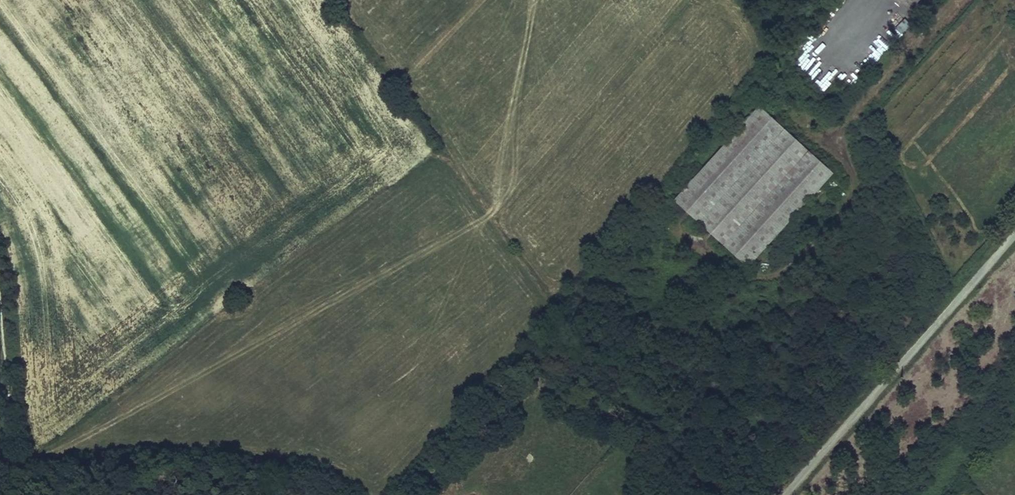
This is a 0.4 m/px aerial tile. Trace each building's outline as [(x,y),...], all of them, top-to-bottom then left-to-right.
[(909,10),(918,0),(897,0),(909,10)] [(760,106),(674,200),(747,267),(833,173),(760,106)]
